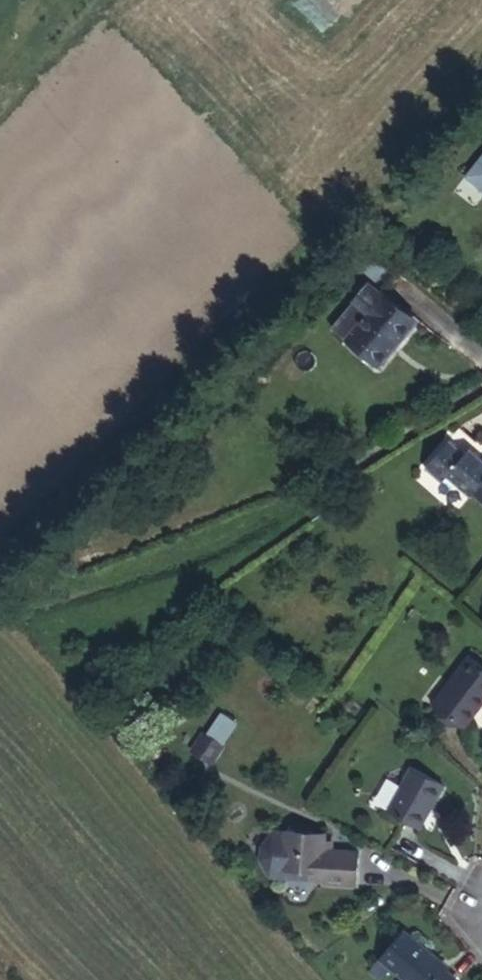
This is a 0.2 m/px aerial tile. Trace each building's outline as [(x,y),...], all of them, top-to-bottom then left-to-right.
[(466,192),(481,205),(481,172),(466,192)] [(380,361),(404,333),(376,309),(392,292),(367,272),(352,289),(365,301),(348,321),(358,330),(339,355),(373,382),(386,365),(380,361)] [(386,365),(411,338),(404,333),(380,361),(386,365)] [(467,466),(473,459),(456,446),(445,459),(462,472),(467,466)] [(481,498),(481,478),(467,466),(462,472),(445,459),(420,489),(435,503),(442,495),(467,516),(470,513),(481,498)] [(470,513),(481,522),(481,498),(470,513)] [(481,725),(481,683),(474,677),(435,724),(464,746),(481,725)] [(222,757),(202,743),(193,757),(212,770),(222,757)] [(425,847),(454,804),(423,784),(394,827),(425,847)] [(340,869),(340,856),(332,856),(332,848),(282,846),(265,869),(283,891),(296,887),(335,891),(336,900),(365,901),(366,869),(340,869)] [(411,952),(385,976),(387,977),(390,979),(442,979),(411,952)]
